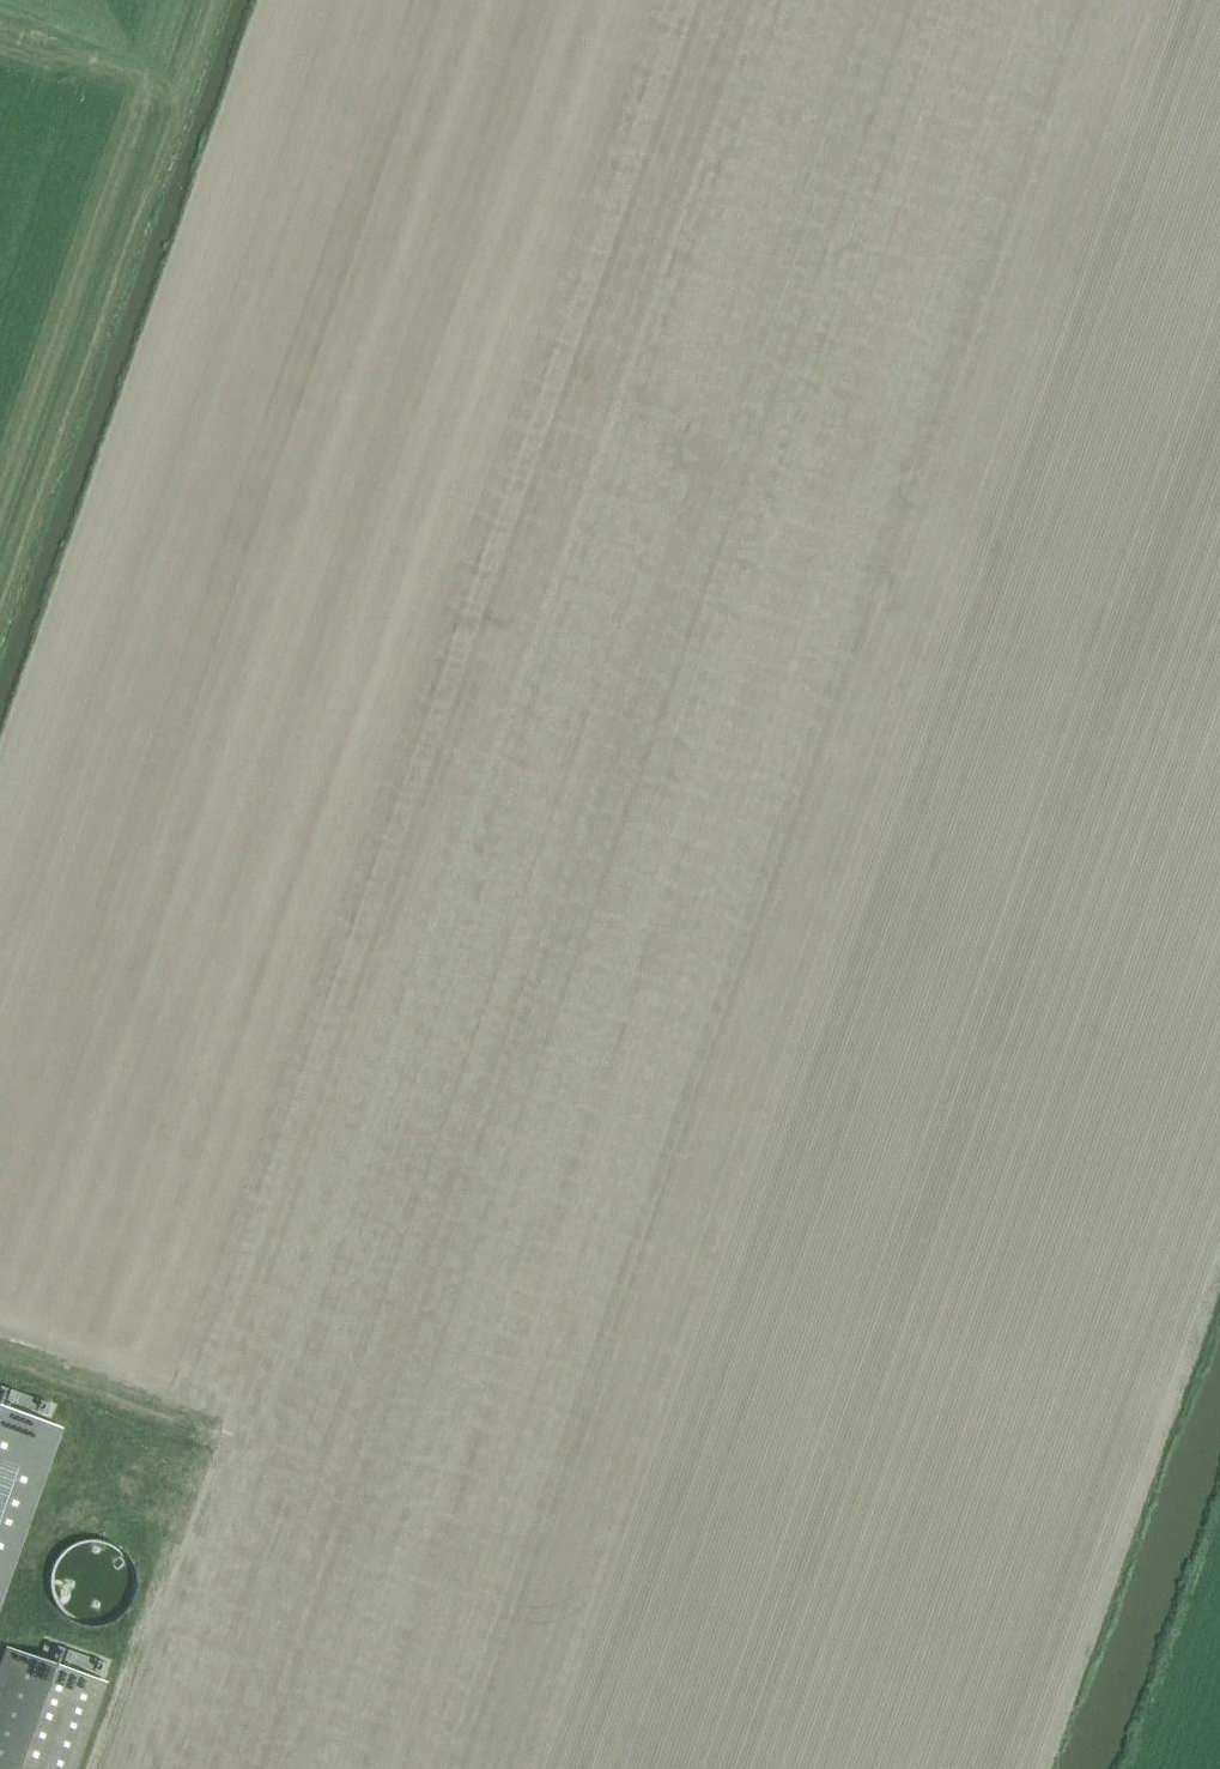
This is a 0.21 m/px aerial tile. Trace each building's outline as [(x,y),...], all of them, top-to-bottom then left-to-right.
[(65,1418),(0,1396),(0,1606),(65,1418)] [(108,1683),(80,1673),(86,1656),(43,1641),(37,1658),(9,1648),(0,1673),(0,1768),(78,1768),(108,1683)]
